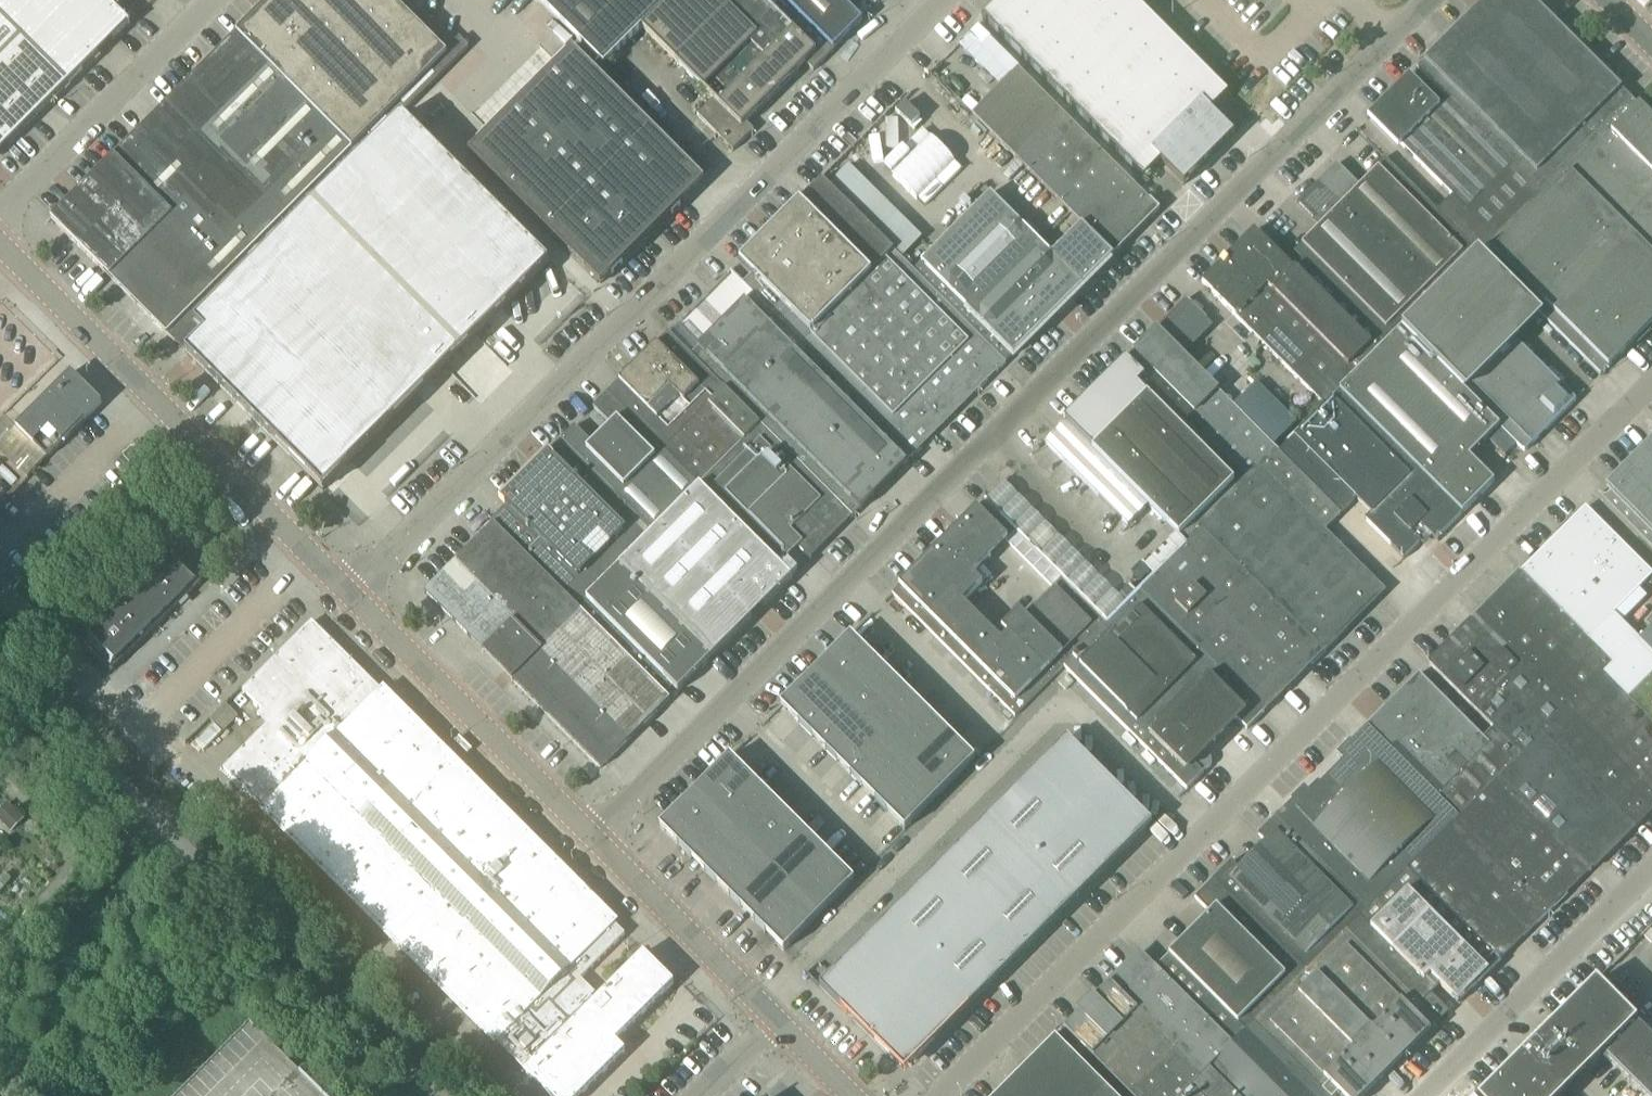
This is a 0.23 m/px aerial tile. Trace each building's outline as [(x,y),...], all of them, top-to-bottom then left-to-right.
[(62,90),(127,25),(128,26),(129,25),(104,0),(0,0),(0,152),(62,90)] [(51,220),(51,221),(131,301),(174,343),(192,324),(400,116),(468,48),(459,39),(451,47),(444,54),(414,25),(390,0),(271,0),(267,4),(259,12),(176,96),(166,105),(135,136),(108,163),(51,220)] [(582,46),(603,67),(641,29),(713,101),(696,117),(718,139),(739,118),(745,124),(804,64),(812,72),(833,51),(832,51),(782,0),(535,0),(582,46)] [(832,51),(861,22),(840,0),(782,0),(832,51)] [(1132,0),(1001,0),(982,19),(1136,174),(1138,173),(1136,171),(1152,155),(1183,186),(1234,135),(1203,104),(1219,87),(1154,22),(1132,0)] [(1538,192),(1631,100),(1531,0),(1485,0),(1416,69),(1445,98),(1512,166),(1538,192)] [(603,67),(582,46),(575,53),(571,50),(468,154),(600,285),(710,174),(603,67)] [(971,116),(1081,226),(1113,257),(1158,211),(1017,70),(971,116)] [(1436,212),(1477,253),(1523,208),(1538,192),(1512,166),(1445,98),(1437,106),(1409,78),(1408,77),(1407,79),(1372,113),(1367,119),(1368,120),(1397,149),(1400,146),(1452,197),(1436,212)] [(1477,253),(1524,301),(1533,309),(1600,376),(1610,366),(1609,365),(1618,356),(1619,357),(1635,342),(1634,341),(1645,329),(1646,330),(1651,324),(1651,121),(1651,120),(1638,107),(1631,100),(1538,192),(1477,253)] [(183,352),(192,361),(232,402),(235,404),(244,413),(246,416),(247,416),(321,490),(322,491),(322,492),(326,488),(333,481),(333,480),(342,471),(347,466),(414,400),(418,396),(418,395),(431,381),(432,381),(432,382),(444,370),(445,369),(445,368),(444,368),(475,338),(476,338),(488,325),(499,313),(502,311),(537,276),(549,265),(549,264),(532,247),(400,116),(192,324),(201,334),(183,352)] [(739,118),(718,139),(732,152),(753,132),(745,124),(739,118)] [(1294,253),(1302,262),(1387,344),(1401,330),(1477,253),(1436,212),(1383,159),(1375,168),(1377,170),(1359,188),(1336,165),(1296,205),(1319,228),(1294,253)] [(847,167),(829,186),(902,259),(921,240),(847,167)] [(691,357),(759,425),(852,518),(913,456),(1004,365),(1004,364),(913,272),(821,180),(744,257),(757,271),(743,286),(752,296),(691,357)] [(967,218),(913,272),(1004,364),(1011,357),(1012,358),(1113,257),(1081,226),(1051,256),(990,195),(987,198),(967,218)] [(1324,407),(1339,393),(1387,344),(1302,262),(1301,262),(1310,271),(1297,283),(1286,272),(1290,268),(1253,232),(1232,254),(1202,285),(1324,407)] [(1524,301),(1477,253),(1401,330),(1499,428),(1523,453),(1538,438),(1537,437),(1544,430),(1545,431),(1575,402),(1513,340),(1518,335),(1513,330),(1533,309),(1524,301)] [(1186,545),(1201,530),(1278,453),(1181,356),(1187,349),(1182,344),(1206,320),(1186,300),(1086,400),(1085,400),(1063,422),(1065,424),(1148,507),(1147,507),(1186,545)] [(183,352),(201,334),(192,324),(174,343),(173,343),(174,343),(183,352)] [(1401,330),(1387,344),(1339,393),(1462,515),(1493,483),(1468,458),(1499,428),(1401,330)] [(608,393),(606,395),(698,486),(759,425),(691,357),(668,333),(608,393)] [(15,429),(46,459),(101,404),(70,373),(15,429)] [(1278,453),(1340,515),(1340,516),(1356,500),(1370,514),(1364,521),(1403,560),(1420,544),(1417,541),(1426,532),(1435,542),(1462,515),(1339,393),(1324,407),(1278,453)] [(574,427),(560,441),(651,532),(698,486),(606,395),(592,409),(610,427),(592,445),(574,427)] [(1065,424),(1061,428),(1049,440),(1044,445),(1045,446),(1098,498),(1127,527),(1147,507),(1148,507),(1065,424)] [(698,486),(791,579),(791,578),(779,566),(797,548),(809,560),(810,559),(850,518),(851,519),(852,518),(759,425),(698,486)] [(539,543),(525,557),(576,608),(584,600),(618,566),(651,532),(560,441),(500,501),(527,527),(525,529),(539,543)] [(1651,551),(1651,442),(1606,489),(1610,493),(1607,496),(1606,497),(1605,497),(1603,497),(1602,497),(1601,496),(1599,496),(1598,495),(1597,496),(1651,551)] [(151,469),(131,449),(123,457),(143,477),(151,469)] [(1340,515),(1278,453),(1201,530),(1324,653),(1336,641),(1332,637),(1381,588),(1323,531),(1340,515)] [(698,486),(651,532),(618,566),(584,600),(677,693),(791,579),(698,486)] [(1009,712),(1014,717),(1015,716),(1025,706),(1059,672),(1063,668),(1101,630),(1108,623),(1094,610),(1063,579),(1024,618),(1018,613),(1001,630),(1007,635),(1000,642),(987,629),(962,604),(981,585),(971,575),(990,556),(1005,540),(1015,531),(987,503),(985,501),(983,502),(975,510),(960,526),(941,545),(900,586),(891,594),(987,690),(999,702),(1009,712)] [(1520,573),(1612,665),(1638,639),(1613,615),(1651,576),(1585,508),(1520,573)] [(576,608),(525,557),(493,524),(424,593),(483,652),(486,650),(514,678),(512,681),(600,769),(630,740),(669,700),(576,608)] [(1201,530),(1186,545),(1141,590),(1260,710),(1307,662),(1311,666),(1324,653),(1201,530)] [(83,645),(110,673),(201,582),(173,554),(83,645)] [(1510,583),(1475,618),(1566,710),(1603,674),(1612,665),(1520,573),(1519,574),(1519,575),(1510,584),(1510,583)] [(1101,630),(1063,668),(1186,791),(1202,774),(1205,771),(1206,770),(1208,769),(1209,768),(1210,767),(1211,765),(1211,763),(1211,761),(1209,757),(1206,753),(1205,751),(1235,720),(1246,731),(1263,713),(1260,710),(1141,590),(1108,623),(1101,630)] [(1468,705),(1492,729),(1520,757),(1499,778),(1591,870),(1651,809),(1651,796),(1566,710),(1475,618),(1474,620),(1465,629),(1464,629),(1463,630),(1428,665),(1468,705)] [(850,637),(811,676),(834,699),(873,660),(850,637)] [(1638,639),(1612,665),(1603,674),(1651,722),(1651,654),(1638,639)] [(834,699),(859,724),(898,685),(873,660),(834,699)] [(297,671),(280,687),(319,725),(335,709),(297,671)] [(1566,710),(1651,796),(1651,722),(1603,674),(1566,710)] [(1391,712),(1373,730),(1460,817),(1499,778),(1520,757),(1492,729),(1483,739),(1463,720),(1418,675),(1386,707),(1391,712)] [(780,707),(803,730),(834,699),(811,676),(780,707)] [(859,724),(884,749),(923,710),(898,685),(859,724)] [(280,687),(264,704),(302,742),(319,725),(280,687)] [(803,730),(828,755),(859,724),(834,699),(803,730)] [(264,704),(247,720),(285,759),(298,746),(302,742),(264,704)] [(225,705),(209,721),(222,734),(238,718),(225,705)] [(302,742),(298,746),(312,761),(350,724),(335,709),(319,725),(302,742)] [(884,749),(909,774),(948,735),(923,710),(884,749)] [(247,720),(232,736),(270,774),(285,759),(247,720)] [(350,724),(312,761),(316,764),(328,776),(365,739),(350,724)] [(828,755),(853,780),(884,749),(859,724),(828,755)] [(1351,754),(1328,778),(1414,863),(1453,823),(1460,817),(1373,730),(1368,725),(1346,748),(1351,754)] [(948,735),(909,774),(935,800),(974,761),(948,735)] [(232,736),(213,754),(252,792),(270,774),(232,736)] [(365,739),(328,776),(334,782),(343,792),(380,754),(365,739)] [(913,1062),(915,1062),(987,990),(1152,825),(1066,739),(987,819),(819,987),(818,988),(893,1062),(894,1062),(894,1061),(913,1062)] [(270,774),(252,792),(269,810),(316,764),(312,761),(298,746),(285,759),(270,774)] [(853,780),(878,804),(909,774),(884,749),(853,780)] [(380,754),(343,792),(352,801),(359,807),(396,770),(380,754)] [(729,758),(694,793),(718,818),(753,782),(729,758)] [(316,764),(269,810),(288,829),(334,782),(328,776),(316,764)] [(396,770),(359,807),(371,819),(374,822),(411,785),(396,770)] [(909,774),(878,804),(904,831),(935,800),(909,774)] [(1297,797),(1276,818),(1367,909),(1407,870),(1414,863),(1328,778),(1303,803),(1297,797)] [(1499,778),(1460,817),(1453,823),(1546,915),(1566,895),(1562,891),(1586,867),(1590,871),(1591,870),(1499,778)] [(334,782),(288,829),(306,847),(352,801),(343,792),(334,782)] [(718,818),(743,842),(778,807),(753,782),(718,818)] [(411,785),(374,822),(389,838),(426,800),(411,785)] [(659,828),(683,852),(718,818),(694,793),(659,828)] [(426,800),(389,838),(405,853),(442,816),(426,800)] [(352,801),(306,847),(325,865),(371,819),(359,807),(352,801)] [(10,832),(22,821),(6,806),(0,812),(0,821),(10,832)] [(743,842),(768,867),(803,832),(778,807),(743,842)] [(442,816),(405,853),(420,868),(457,831),(442,816)] [(683,852),(708,877),(743,842),(718,818),(683,852)] [(1231,863),(1214,879),(1306,971),(1346,931),(1367,909),(1276,818),(1258,836),(1265,843),(1238,870),(1231,863)] [(371,819),(325,865),(343,884),(389,838),(374,822),(371,819)] [(1453,823),(1414,863),(1407,870),(1495,958),(1519,934),(1523,938),(1546,915),(1453,823)] [(457,831),(420,868),(435,884),(472,846),(457,831)] [(768,867),(792,892),(828,857),(803,832),(768,867)] [(389,838),(343,884),(361,902),(408,856),(405,853),(389,838)] [(708,877),(733,902),(768,867),(743,842),(708,877)] [(472,846),(435,884),(451,899),(488,862),(472,846)] [(408,856),(361,902),(380,921),(426,874),(408,856)] [(828,857),(792,892),(818,917),(853,882),(828,857)] [(488,862),(451,899),(466,914),(503,877),(488,862)] [(733,902),(758,927),(792,892),(768,867),(733,902)] [(1407,870),(1367,909),(1346,931),(1420,1004),(1430,995),(1439,986),(1457,1004),(1499,962),(1495,958),(1407,870)] [(426,874),(380,921),(398,939),(444,893),(426,874)] [(503,877),(466,914),(481,930),(519,892),(503,877)] [(1185,939),(1155,969),(1233,1044),(1254,1023),(1306,971),(1214,879),(1194,899),(1210,915),(1199,925),(1200,926),(1186,940),(1185,939)] [(519,892),(481,930),(497,945),(534,908),(519,892)] [(792,892),(758,927),(783,952),(818,917),(792,892)] [(444,893),(398,939),(417,957),(463,911),(444,893)] [(534,908),(497,945),(500,948),(512,960),(549,923),(534,908)] [(463,911),(417,957),(435,976),(481,930),(466,914),(463,911)] [(549,923),(512,960),(527,976),(565,938),(549,923)] [(481,930),(435,976),(453,994),(500,948),(497,945),(481,930)] [(1325,1095),(1364,1095),(1436,1023),(1437,1024),(1439,1023),(1420,1004),(1346,931),(1306,971),(1254,1023),(1325,1095)] [(565,938),(527,976),(536,985),(543,991),(580,954),(565,938)] [(500,948),(453,994),(472,1013),(518,967),(512,960),(500,948)] [(580,954),(543,991),(555,1003),(558,1006),(595,969),(580,954)] [(1109,984),(1108,985),(1203,1076),(1220,1058),(1233,1044),(1155,969),(1140,954),(1127,966),(1128,967),(1127,968),(1110,985),(1109,984)] [(518,967),(472,1013),(490,1031),(536,985),(527,976),(518,967)] [(595,969),(558,1006),(573,1022),(577,1017),(594,1001),(610,984),(595,969)] [(1636,1023),(1595,982),(1534,1044),(1482,1095),(1563,1095),(1574,1085),(1585,1074),(1603,1056),(1603,1057),(1636,1023)] [(610,984),(594,1001),(632,1039),(648,1022),(610,984)] [(536,985),(490,1031),(509,1049),(555,1003),(543,991),(536,985)] [(1063,1030),(1129,1095),(1182,1095),(1203,1076),(1108,985),(1095,998),(1096,999),(1078,1017),(1077,1016),(1063,1030)] [(1420,1004),(1439,1023),(1448,1013),(1430,995),(1420,1004)] [(594,1001),(577,1017),(615,1055),(632,1039),(594,1001)] [(555,1003),(509,1049),(527,1068),(544,1051),(561,1034),(573,1022),(558,1006),(555,1003)] [(573,1022),(561,1034),(599,1072),(615,1055),(577,1017),(573,1022)] [(1182,1095),(1325,1095),(1254,1023),(1233,1044),(1220,1058),(1203,1076),(1182,1095)] [(1651,1061),(1651,1039),(1636,1023),(1603,1057),(1629,1083),(1651,1061)] [(241,1037),(182,1095),(317,1095),(249,1028),(241,1037)] [(1063,1030),(1025,1068),(1026,1069),(1000,1095),(999,1094),(997,1095),(1129,1095),(1063,1030)] [(561,1034),(544,1051),(581,1089),(599,1072),(561,1034)] [(527,1068),(555,1095),(574,1095),(581,1089),(544,1051),(527,1068)] [(1629,1083),(1642,1095),(1651,1095),(1651,1061),(1629,1083)]
